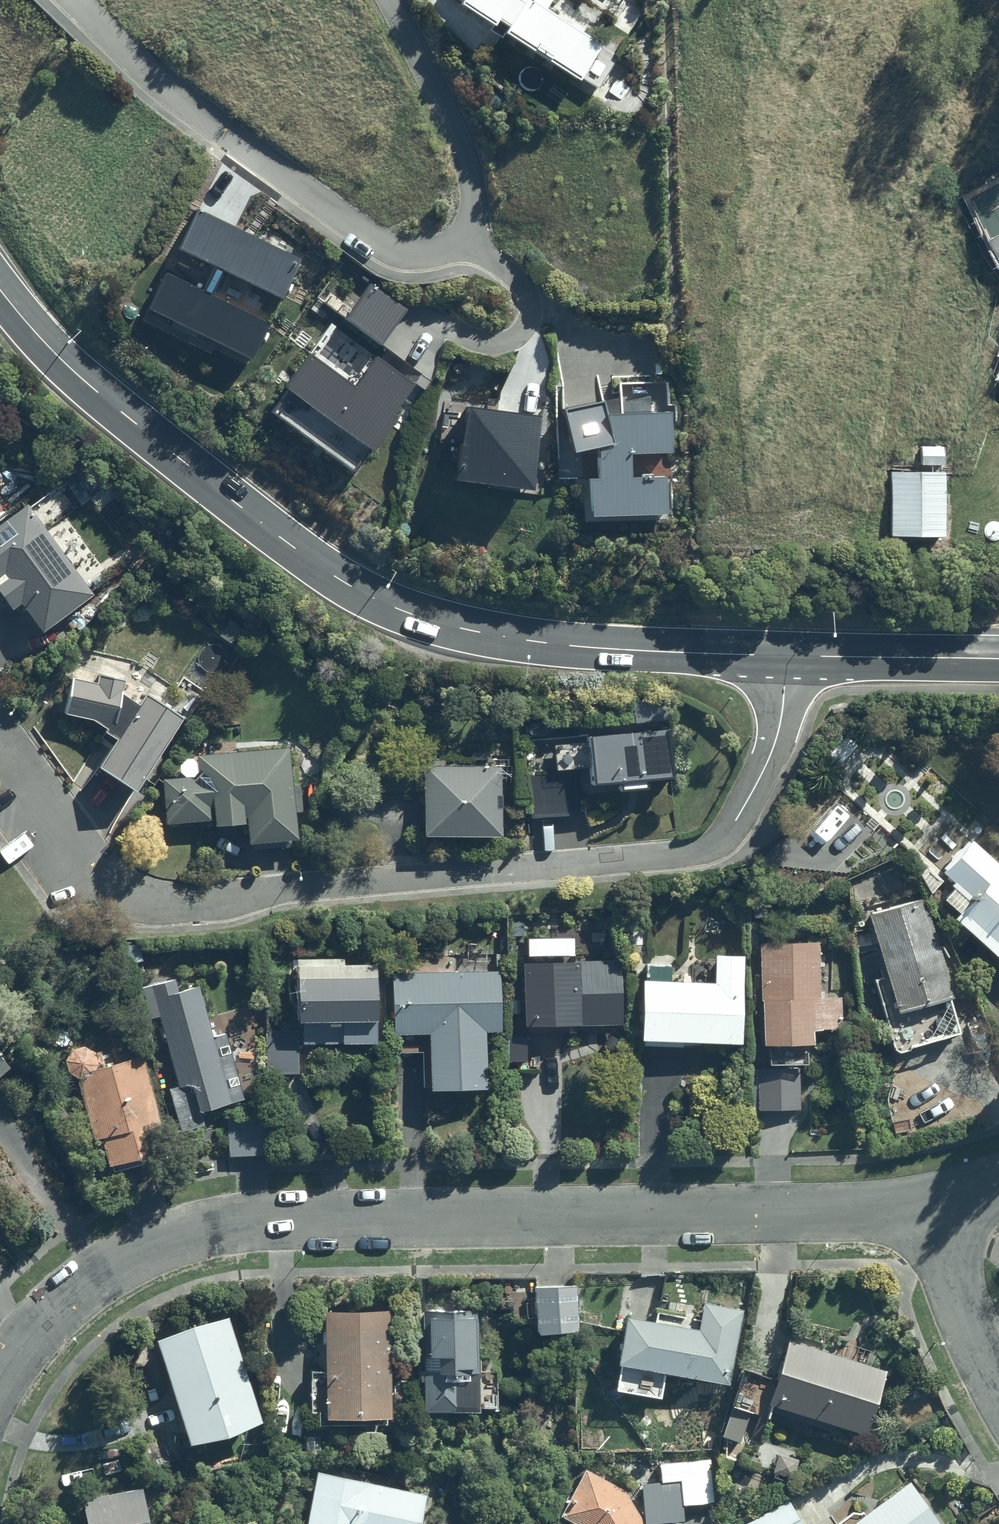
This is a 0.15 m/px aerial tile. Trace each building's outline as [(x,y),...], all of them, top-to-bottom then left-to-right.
[(573,78),(579,70),(597,83),(618,54),(545,3),(547,0),(461,0),(573,78)] [(998,261),(998,186),(968,203),(998,261)] [(268,328),(171,255),(133,307),(230,379),(268,328)] [(310,353),(268,409),(353,473),(420,384),(374,350),(407,307),(371,280),(344,316),(376,339),(346,379),(310,353)] [(608,398),(567,407),(578,450),(603,444),(605,475),(594,476),(596,512),(671,511),(670,474),(636,474),(636,451),(677,451),(675,409),(612,411),(608,398)] [(944,472),(886,472),(887,540),(945,540),(944,472)] [(0,525),(0,588),(13,606),(24,598),(46,628),(96,592),(31,502),(0,525)] [(104,763),(141,788),(187,715),(149,691),(142,702),(128,692),(131,677),(102,671),(100,680),(76,675),(68,710),(96,716),(110,725),(109,729),(121,736),(104,763)] [(537,772),(528,773),(531,819),(582,816),(581,796),(628,793),(628,789),(653,787),(653,778),(678,777),(675,725),(593,729),(593,738),(535,742),(537,772)] [(293,745),(202,752),(204,775),(168,778),(171,823),(220,819),(221,826),(252,824),(253,841),(300,838),(293,745)] [(505,767),(429,766),(428,835),(503,837),(505,767)] [(962,915),(998,950),(998,859),(975,836),(947,865),(980,896),(962,915)] [(961,993),(930,895),(874,913),(905,1010),(961,993)] [(826,938),(766,938),(765,1041),(816,1041),(816,1025),(846,1025),(846,988),(826,987),(826,938)] [(719,980),(647,977),(645,1035),(749,1039),(752,954),(720,953),(719,980)] [(380,1040),(380,960),(299,960),(299,1016),(308,1016),(308,1040),(380,1040)] [(625,1025),(625,960),(529,960),(529,1025),(625,1025)] [(505,1028),(503,968),(395,972),(397,1033),(424,1032),(426,1090),(485,1087),(483,1029),(505,1028)] [(168,1090),(180,1134),(204,1128),(201,1114),(245,1102),(225,1033),(214,1036),(200,985),(177,992),(173,978),(138,988),(147,1020),(158,1017),(178,1087),(168,1090)] [(301,1032),(271,1032),(271,1070),(301,1070),(301,1032)] [(528,1032),(507,1032),(507,1056),(528,1056),(528,1032)] [(13,1064),(0,1048),(0,1074),(13,1064)] [(146,1054),(78,1071),(96,1139),(105,1137),(112,1162),(170,1147),(146,1054)] [(273,1113),(231,1115),(233,1152),(274,1150),(273,1113)] [(635,1283),(613,1279),(607,1317),(629,1321),(632,1305),(635,1283)] [(575,1285),(540,1287),(542,1329),(577,1327),(575,1285)] [(659,1309),(632,1305),(629,1321),(623,1362),(736,1379),(747,1307),(708,1301),(703,1328),(658,1321),(659,1309)] [(395,1308),(330,1309),(332,1418),(397,1417),(395,1308)] [(485,1308),(432,1308),(431,1409),(484,1409),(485,1308)] [(232,1315),(161,1340),(196,1443),(265,1418),(232,1315)] [(891,1366),(792,1338),(773,1404),(871,1433),(891,1366)] [(682,1480),(682,1503),(716,1502),(715,1459),(664,1460),(664,1480),(682,1480)] [(565,1514),(582,1523),(648,1523),(628,1489),(589,1468),(565,1514)] [(309,1523),(423,1523),(429,1495),(321,1472),(309,1523)] [(913,1480),(854,1523),(947,1523),(913,1480)] [(87,1497),(92,1523),(155,1523),(147,1485),(87,1497)] [(791,1500),(747,1523),(748,1523),(804,1523),(791,1500)]
